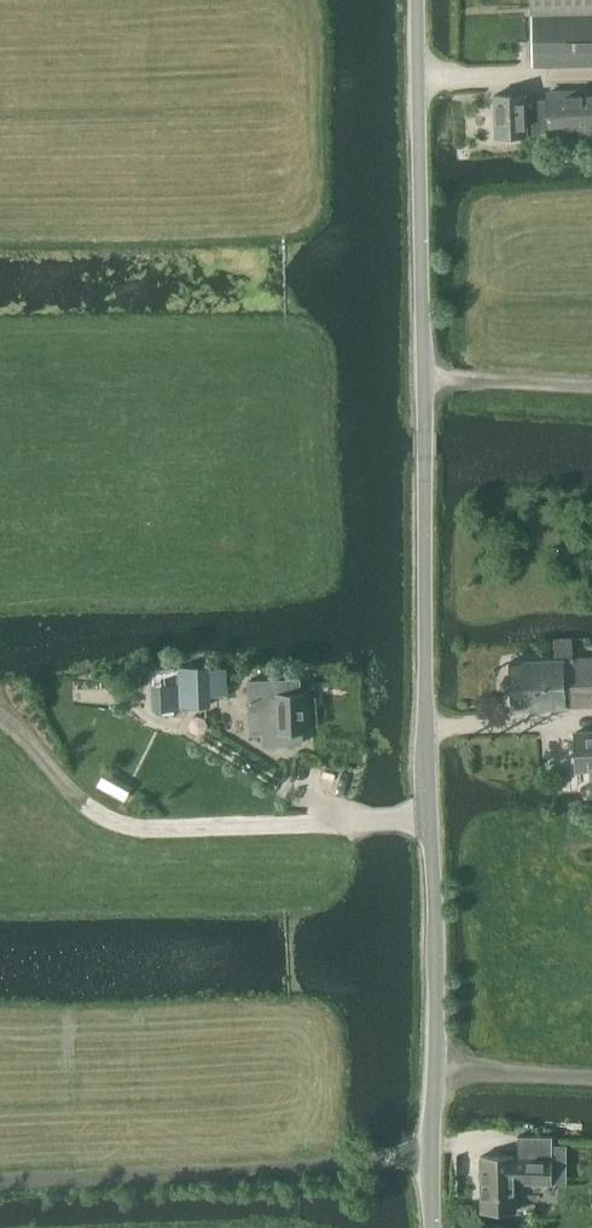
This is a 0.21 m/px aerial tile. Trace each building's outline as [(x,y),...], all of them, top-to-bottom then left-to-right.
[(534,13),(534,65),(591,64),(591,0),(533,0),(534,13)] [(496,94),(497,135),(528,134),(528,133),(550,133),(591,132),(591,90),(548,92),(549,108),(528,109),(527,93),(522,93),(496,94)] [(574,658),(573,637),(555,638),(556,658),(512,660),(514,709),(566,706),(566,705),(591,703),(591,657),(574,658)] [(179,666),(181,706),(211,704),(210,665),(179,666)] [(300,678),(249,680),(251,733),(263,732),(264,744),(303,742),(302,730),(307,730),(306,692),(301,692),(300,678)] [(578,769),(591,769),(591,731),(576,731),(578,769)] [(519,1155),(482,1155),(483,1210),(517,1210),(516,1193),(516,1182),(526,1182),(529,1182),(530,1182),(553,1182),(553,1144),(553,1138),(553,1135),(534,1135),(529,1135),(519,1135),(519,1136),(519,1155)]
